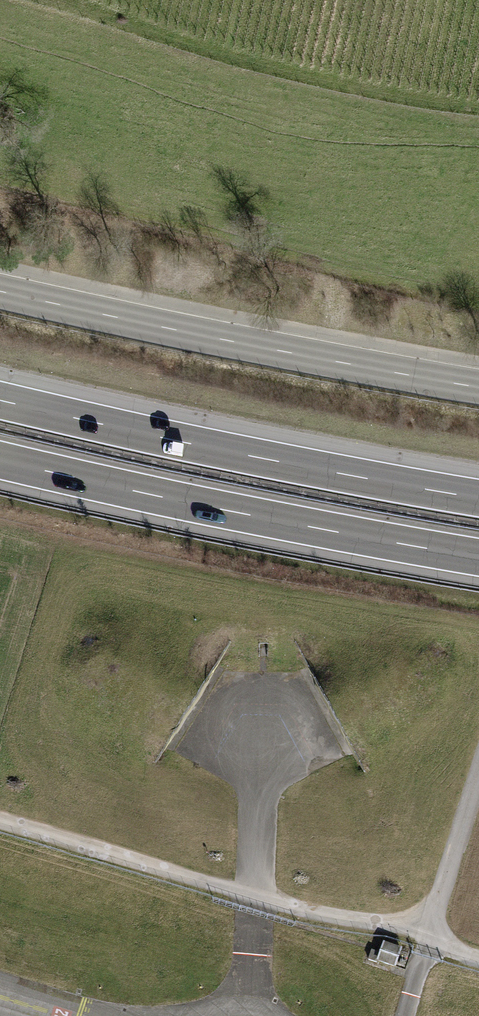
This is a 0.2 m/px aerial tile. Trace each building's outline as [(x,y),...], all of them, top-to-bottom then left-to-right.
[(378,961),(395,966),(400,949),(384,944),(378,961)]
